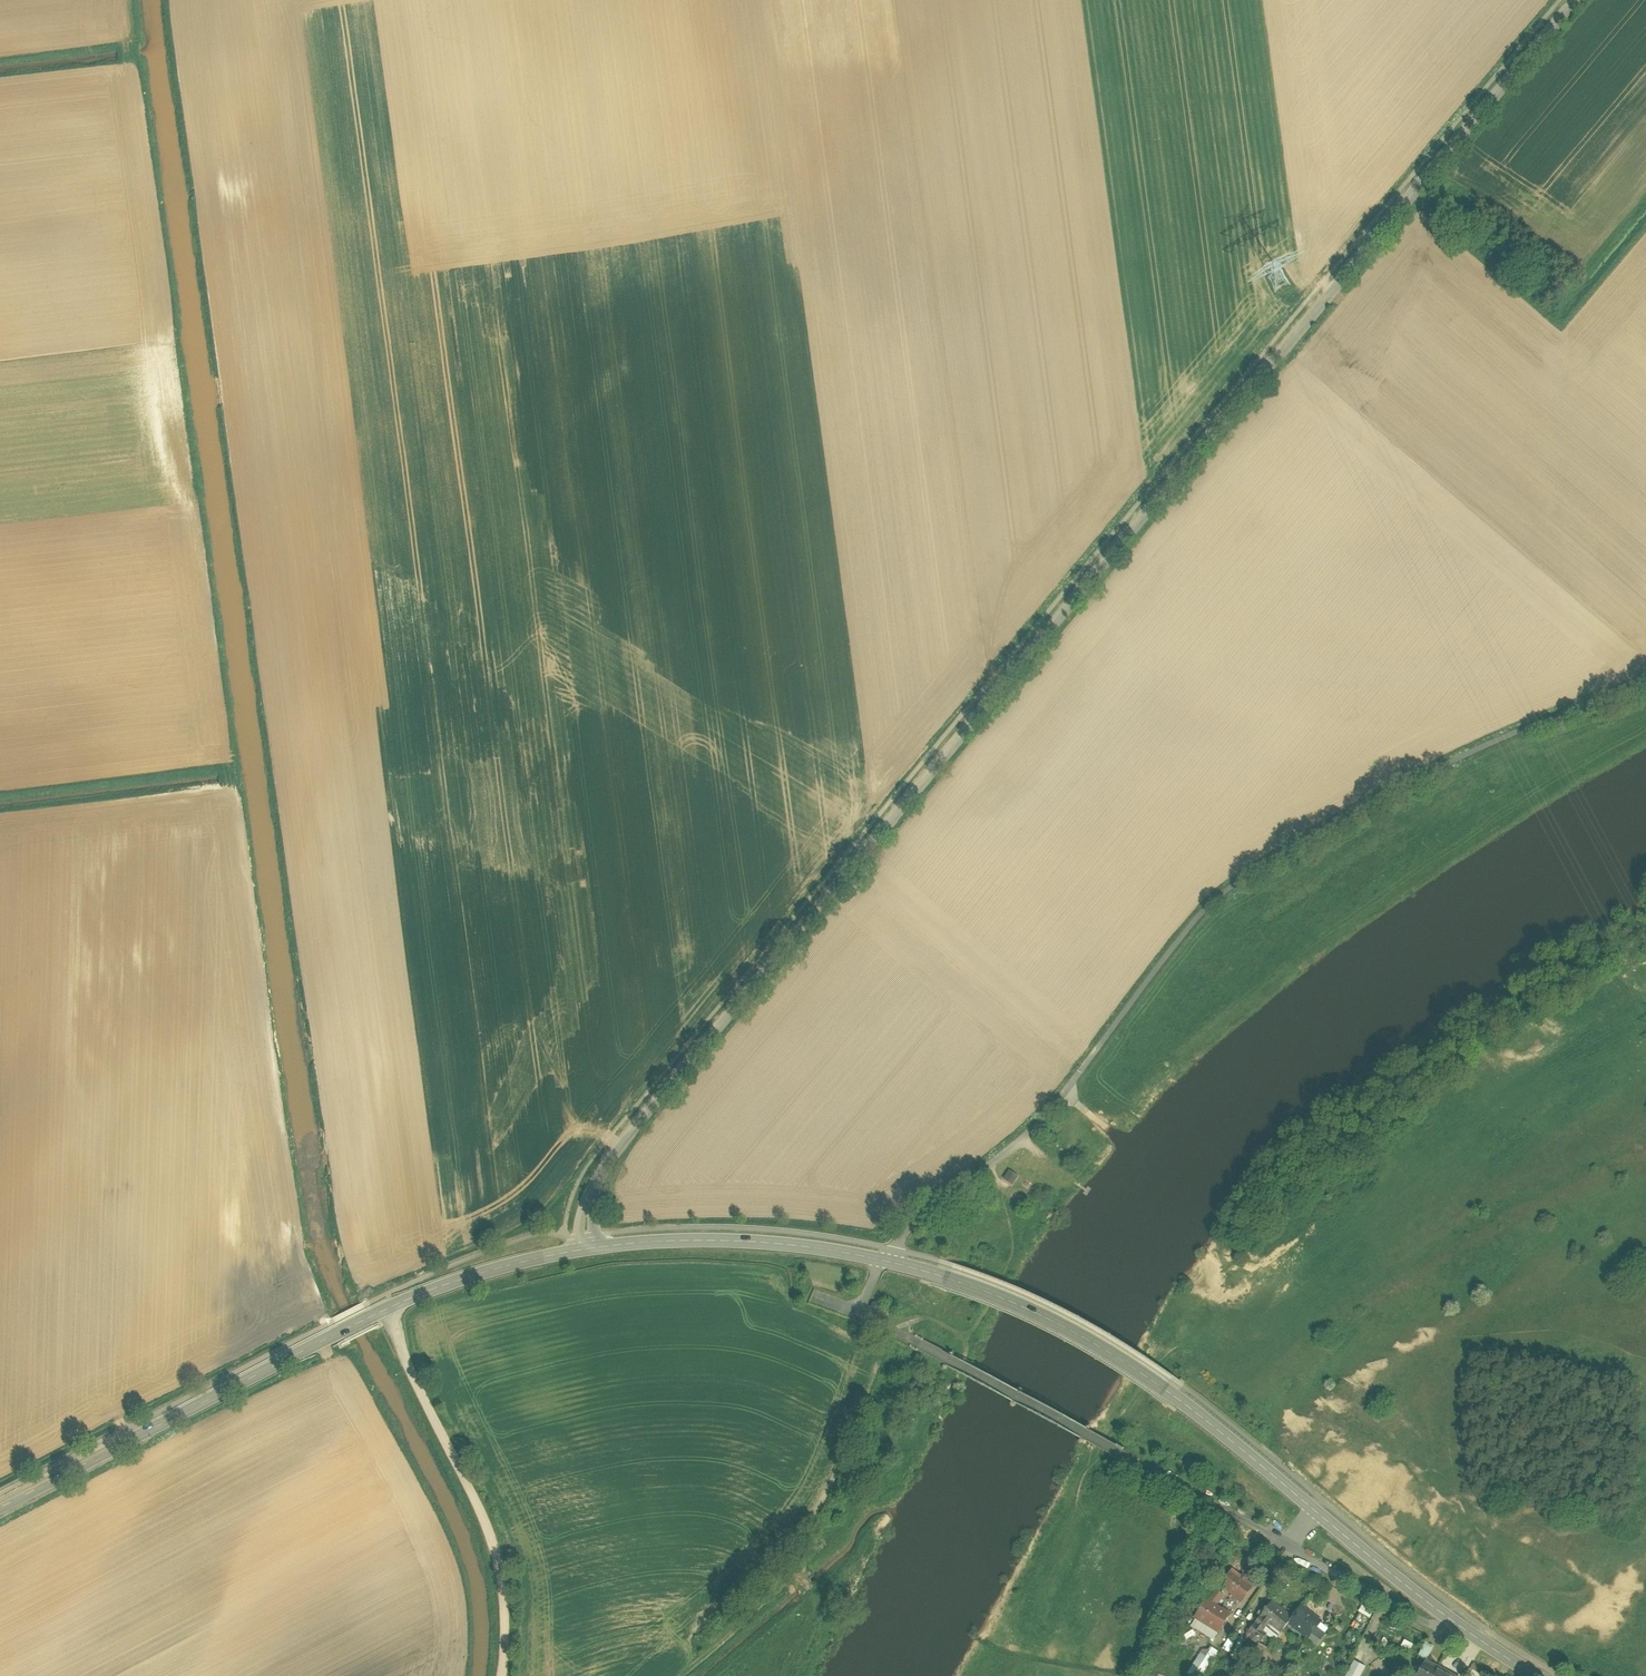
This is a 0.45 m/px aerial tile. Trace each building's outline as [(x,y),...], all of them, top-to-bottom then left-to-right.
[(1018,1177),(1009,1172),(1004,1180),(1013,1186),(1018,1177)] [(879,1312),(882,1307),(879,1302),(872,1302),(870,1307),(873,1313),(879,1312)] [(1232,1567),(1218,1584),(1238,1602),(1253,1585),(1232,1567)] [(1231,1609),(1204,1595),(1192,1618),(1219,1632),(1231,1609)] [(1292,1613),(1269,1597),(1252,1621),(1276,1639),(1286,1625),(1315,1647),(1327,1631),(1317,1624),(1322,1617),(1300,1602),(1292,1613)] [(1371,1618),(1374,1611),(1362,1605),(1359,1612),(1371,1618)] [(1408,1653),(1413,1644),(1405,1640),(1400,1648),(1408,1653)] [(1428,1659),(1433,1647),(1424,1643),(1419,1656),(1428,1659)] [(1222,1654),(1210,1647),(1207,1652),(1202,1649),(1187,1674),(1190,1675),(1203,1675),(1208,1668),(1212,1670),(1222,1654)] [(1423,1659),(1415,1675),(1458,1675),(1423,1659)]
